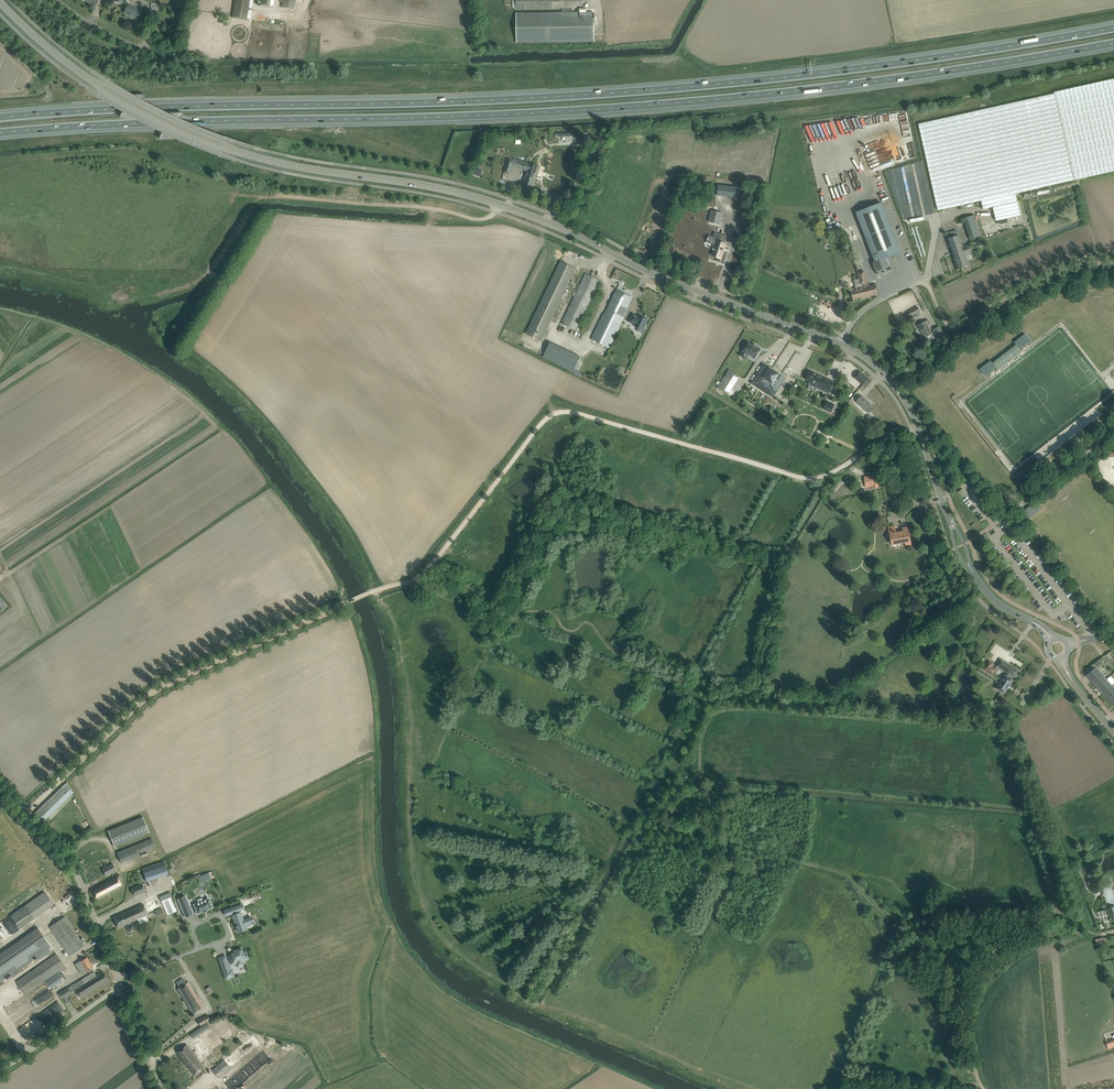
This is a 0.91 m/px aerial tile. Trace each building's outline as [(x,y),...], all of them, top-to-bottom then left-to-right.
[(232,17),(247,19),(249,8),(249,7),(250,0),(235,0),(232,17)] [(282,7),(295,9),(296,0),(283,0),(282,7)] [(516,9),(562,8),(562,11),(517,12),(517,42),(594,42),(595,42),(594,11),(586,11),(586,8),(585,8),(585,0),(516,0),(516,9)] [(128,4),(127,8),(124,13),(131,17),(132,16),(138,19),(142,11),(128,4)] [(1073,180),(1113,171),(1113,79),(1054,92),(1055,94),(919,124),(938,211),(981,200),(983,209),(992,207),(995,215),(996,221),(1020,215),(1016,193),(1073,180)] [(835,123),(809,128),(813,146),(839,141),(835,123)] [(527,170),(529,163),(509,157),(504,172),(505,172),(506,169),(511,170),(512,166),(527,170)] [(526,178),(523,186),(532,189),(535,181),(536,181),(541,167),(540,167),(532,164),(529,163),(527,170),(525,178),(526,178)] [(739,198),(740,187),(718,185),(717,195),(739,198)] [(876,272),(878,271),(889,267),(885,258),(901,253),(882,202),(856,213),(875,262),(873,263),(876,272)] [(712,211),(709,221),(718,224),(718,222),(720,223),(722,213),(712,211)] [(963,218),(970,239),(981,236),(974,215),(963,218)] [(714,250),(712,255),(720,258),(725,244),(724,243),(719,242),(722,234),(723,231),(723,230),(721,234),(719,233),(715,232),(713,237),(712,240),(714,240),(712,244),(714,245),(713,250),(714,250)] [(984,249),(982,244),(981,240),(962,246),(957,230),(946,234),(958,269),(968,266),(965,254),(969,253),(970,254),(984,249)] [(688,232),(686,241),(707,247),(710,238),(688,232)] [(701,263),(705,253),(683,246),(680,255),(701,263)] [(558,267),(526,334),(541,341),(574,273),(576,274),(578,270),(576,269),(560,262),(558,267)] [(576,330),(597,285),(600,280),(585,274),(562,323),(576,330)] [(850,289),(849,290),(849,291),(850,295),(852,295),(853,299),(861,298),(861,299),(878,295),(876,285),(867,287),(866,283),(862,285),(862,288),(855,290),(855,288),(850,289)] [(606,309),(591,339),(609,348),(624,318),(623,317),(633,298),(617,290),(607,309),(606,309)] [(917,307),(908,312),(910,317),(920,311),(917,307)] [(639,315),(638,316),(633,313),(628,322),(634,324),(634,326),(643,330),(644,329),(645,330),(647,326),(646,325),(649,320),(644,318),(639,315)] [(927,320),(917,326),(925,338),(926,338),(927,340),(934,336),(932,333),(933,333),(928,325),(930,324),(927,320)] [(940,332),(934,335),(940,345),(946,342),(940,332)] [(1016,344),(1005,353),(1008,357),(1011,361),(1022,352),(1025,350),(1024,349),(1021,351),(1019,347),(1029,339),(1025,335),(1026,334),(1015,343),(1014,343),(1015,343),(1016,344)] [(543,357),(574,372),(581,357),(551,342),(543,357)] [(753,346),(749,343),(747,345),(746,345),(745,345),(744,347),(744,348),(745,348),(740,356),(746,359),(749,355),(754,359),(760,349),(754,345),(753,346)] [(991,361),(980,370),(984,374),(994,366),(997,369),(994,371),(995,373),(998,371),(1009,362),(1006,359),(1003,355),(992,363),(991,362),(991,361)] [(784,380),(785,378),(763,364),(753,379),(775,393),(784,380)] [(728,394),(740,376),(729,369),(717,388),(728,394)] [(835,382),(809,371),(805,379),(815,384),(814,387),(829,393),(835,382)] [(863,384),(868,378),(859,371),(854,378),(863,384)] [(868,378),(863,384),(862,386),(865,388),(871,381),(868,378)] [(869,406),(869,405),(870,404),(861,396),(856,401),(868,412),(872,409),(869,406)] [(827,401),(823,409),(831,412),(835,404),(827,401)] [(881,474),(868,476),(869,487),(882,485),(881,474)] [(1043,507),(1039,503),(1037,500),(1019,514),(1025,521),(1043,507)] [(889,527),(889,528),(892,544),(897,543),(900,543),(905,542),(906,546),(911,545),(908,527),(903,528),(904,532),(896,533),(894,526),(889,527)] [(996,668),(993,666),(995,663),(988,659),(982,669),(992,675),(996,668)] [(1018,670),(1013,667),(1001,659),(996,666),(1008,673),(1006,675),(1005,674),(996,688),(1004,694),(1007,689),(1008,689),(1011,685),(1010,684),(1013,679),(1012,679),(1014,677),(1018,670)] [(1107,679),(1100,671),(1096,667),(1087,675),(1097,688),(1107,679)] [(1097,688),(1098,688),(1102,694),(1112,686),(1113,684),(1113,680),(1111,676),(1107,679),(1097,688)] [(1113,701),(1113,700),(1111,696),(1113,694),(1113,688),(1112,686),(1102,694),(1111,704),(1113,701)] [(61,787),(37,811),(39,813),(37,814),(44,821),(70,796),(61,787)] [(114,846),(149,832),(143,817),(108,831),(114,846)] [(122,862),(139,855),(139,856),(156,849),(152,838),(134,845),(117,851),(122,862)] [(147,881),(168,874),(164,861),(143,868),(147,881)] [(116,871),(112,863),(106,867),(110,874),(116,871)] [(203,874),(198,877),(200,883),(206,880),(203,874)] [(97,899),(102,896),(122,886),(117,877),(92,889),(97,899)] [(146,891),(142,883),(131,888),(135,896),(146,891)] [(259,889),(251,892),(253,897),(261,894),(259,889)] [(20,928),(49,908),(53,905),(45,892),(40,895),(10,915),(20,928)] [(193,914),(191,908),(186,896),(178,899),(186,917),(193,914)] [(209,899),(204,901),(202,898),(197,900),(199,903),(194,905),(198,913),(203,911),(203,912),(208,910),(208,909),(212,907),(212,906),(213,906),(212,903),(211,903),(209,899)] [(131,922),(148,914),(143,904),(114,918),(118,928),(127,924),(128,926),(127,926),(130,932),(136,929),(133,923),(132,924),(131,922)] [(241,913),(244,912),(242,905),(230,909),(235,922),(234,922),(235,927),(237,926),(239,932),(239,933),(244,931),(243,930),(246,929),(245,926),(251,924),(249,918),(243,920),(241,913)] [(69,955),(80,948),(85,945),(65,916),(50,927),(69,955)] [(53,949),(38,927),(0,953),(0,982),(49,948),(50,951),(53,949)] [(245,952),(243,953),(241,949),(235,951),(235,949),(235,950),(235,951),(233,951),(233,950),(233,953),(231,954),(232,955),(229,956),(232,964),(237,963),(238,967),(243,965),(242,961),(248,959),(247,956),(247,954),(246,954),(245,952)] [(45,981),(65,967),(56,954),(36,968),(16,981),(25,994),(42,983),(43,985),(45,983),(44,982),(45,981)] [(86,972),(89,970),(93,967),(87,957),(78,962),(75,964),(82,975),(86,972)] [(227,972),(230,971),(227,961),(221,963),(226,979),(232,977),(232,976),(229,977),(227,972)] [(78,982),(86,994),(109,980),(103,971),(94,977),(92,973),(78,982)] [(59,973),(48,980),(52,986),(63,979),(59,973)] [(86,994),(78,982),(68,988),(60,993),(63,998),(76,990),(81,997),(86,994)] [(193,1014),(198,1011),(204,1007),(188,982),(183,985),(180,987),(177,989),(193,1014)] [(26,1004),(30,1011),(42,1003),(38,997),(26,1004)] [(59,1003),(17,1028),(26,1043),(50,1028),(47,1022),(64,1012),(59,1003)] [(207,1014),(197,1020),(200,1025),(207,1021),(207,1022),(211,1020),(207,1014)] [(203,1038),(210,1049),(233,1034),(226,1023),(203,1038)] [(219,1078),(260,1043),(252,1034),(220,1062),(212,1070),(219,1078)] [(200,1054),(208,1050),(202,1038),(194,1042),(200,1054)] [(195,1075),(199,1071),(204,1067),(186,1044),(177,1052),(195,1075)] [(222,1082),(228,1088),(235,1088),(271,1060),(263,1049),(222,1082)]
